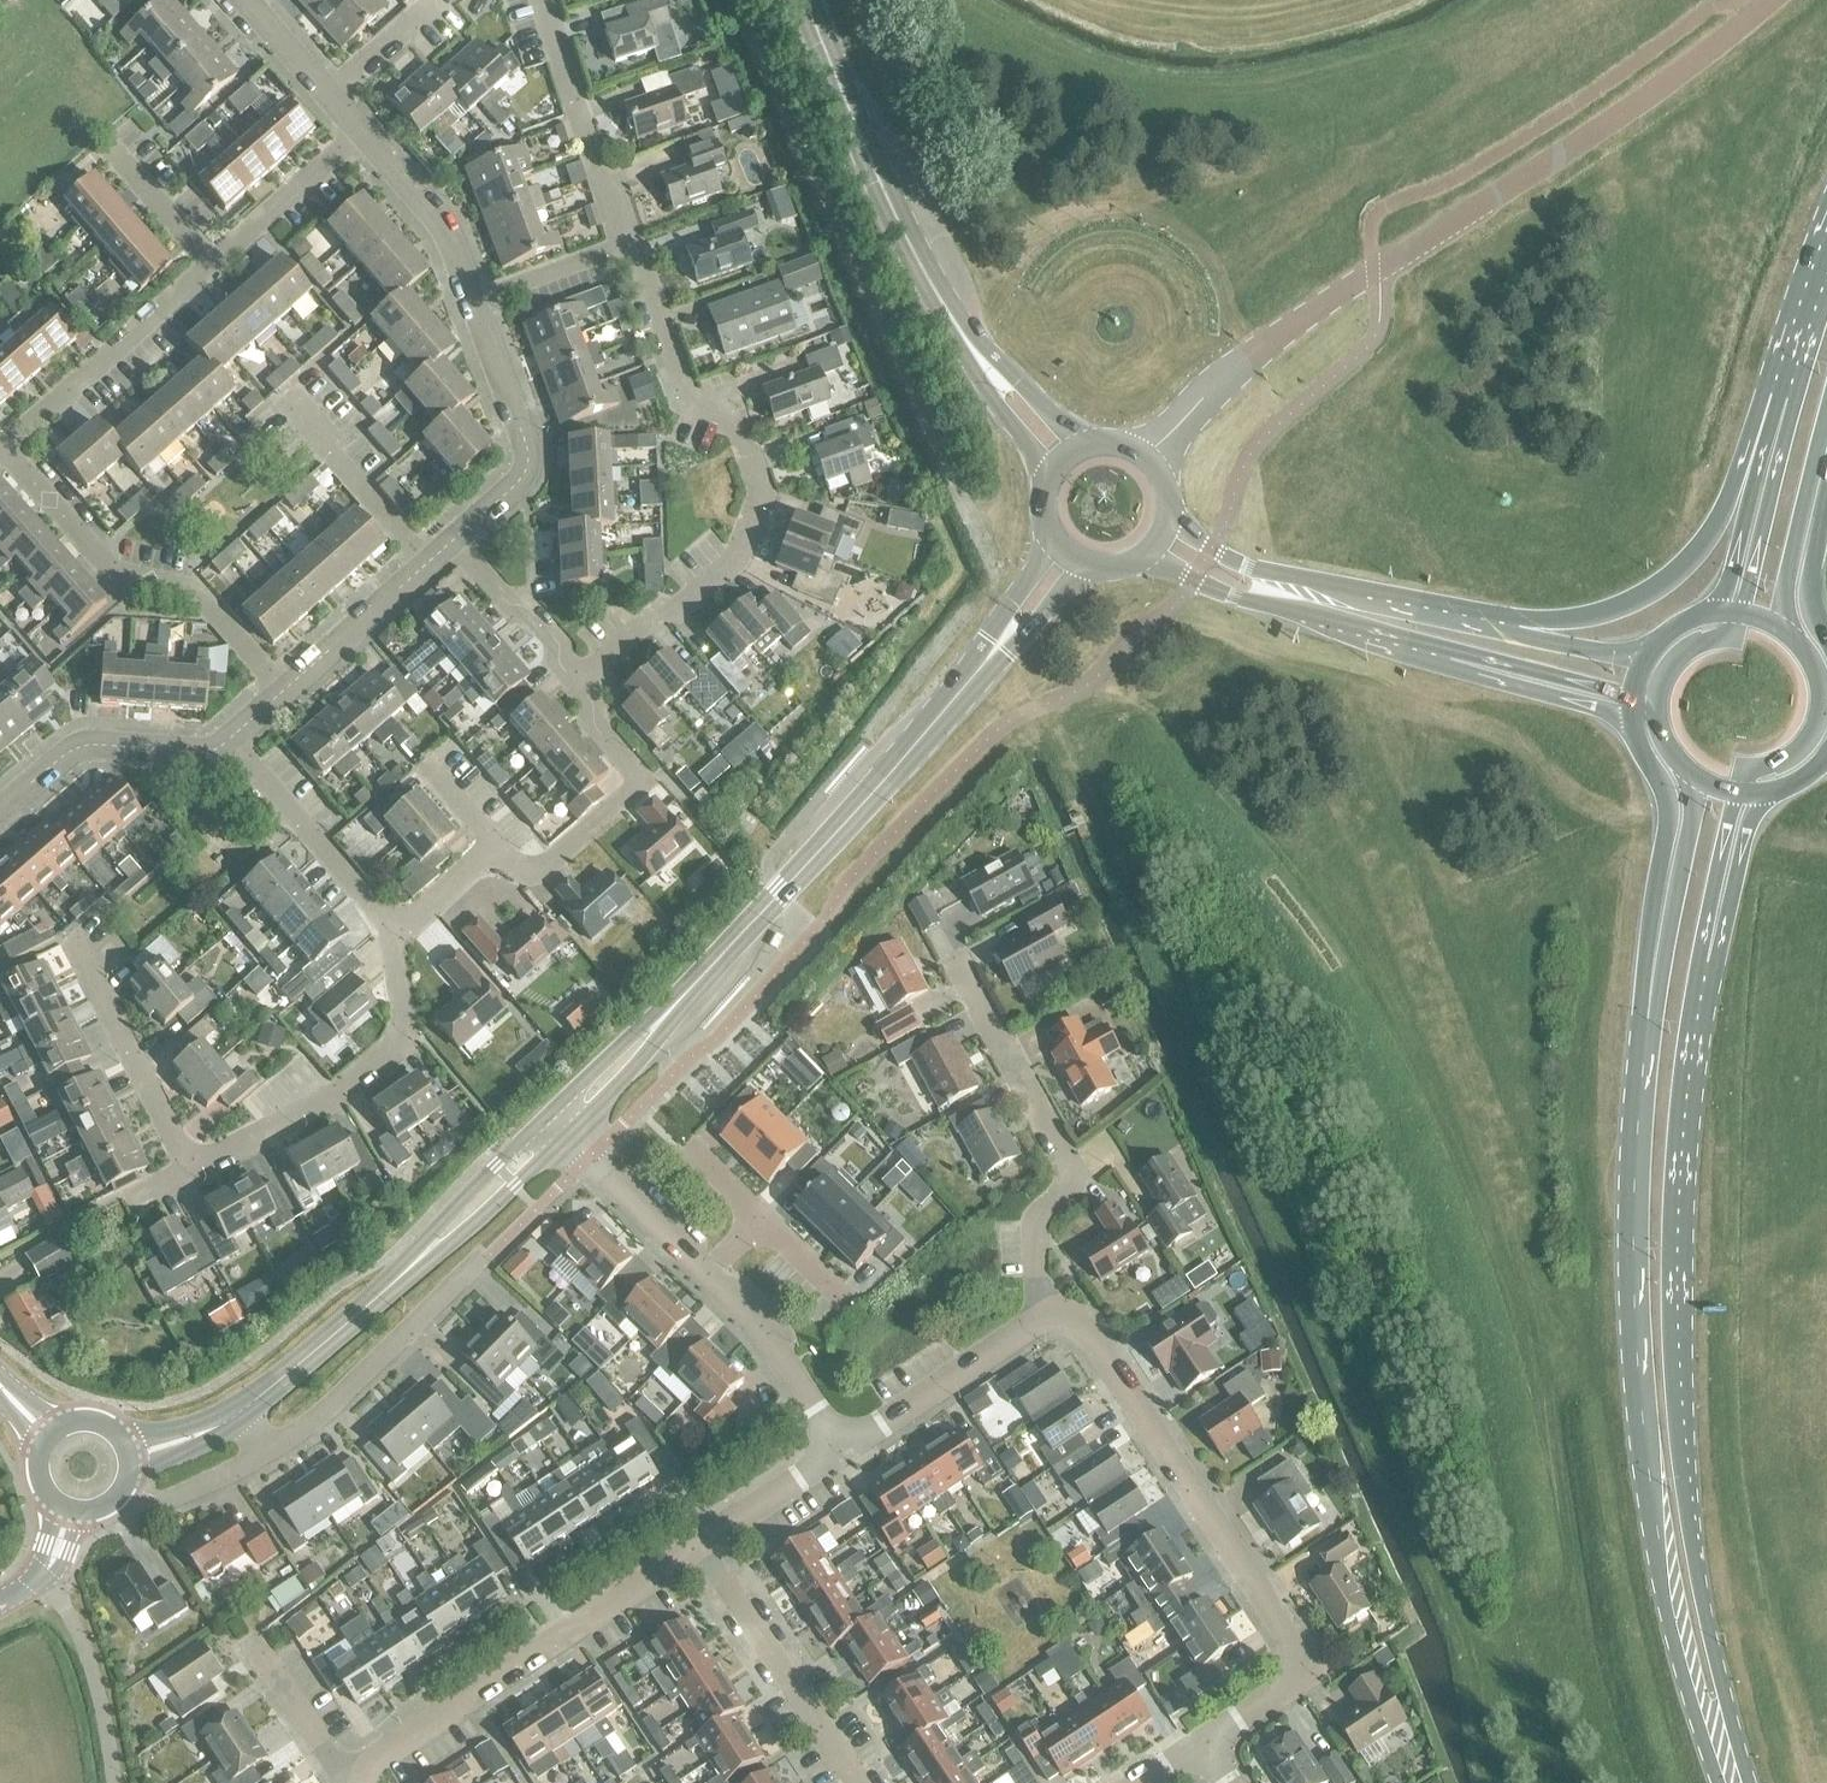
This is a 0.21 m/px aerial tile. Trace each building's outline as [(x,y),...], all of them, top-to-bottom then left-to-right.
[(95,1),(112,20),(134,1),(133,0),(96,0),(95,1)] [(148,46),(184,15),(171,0),(162,0),(120,36),(128,45),(139,36),(148,46)] [(305,10),(316,0),(296,0),(305,10)] [(323,29),(354,0),(316,0),(305,10),(323,29)] [(323,29),(341,50),(387,8),(380,0),(377,0),(367,9),(359,0),(354,0),(323,29)] [(604,31),(615,63),(654,50),(674,44),(668,26),(659,0),(653,0),(624,9),(628,23),(604,31)] [(147,67),(154,75),(201,35),(184,15),(148,46),(158,57),(147,67)] [(97,33),(89,40),(96,48),(104,41),(97,33)] [(173,75),(183,86),(218,55),(201,35),(154,75),(162,84),(173,75)] [(475,43),(456,60),(496,107),(505,99),(495,88),(510,75),(517,68),(499,49),(493,55),(489,58),(475,43)] [(218,55),(183,86),(193,97),(181,106),(189,116),(236,75),(218,55)] [(456,60),(436,78),(457,103),(467,113),(478,103),(488,115),(497,125),(506,118),(496,107),(456,60)] [(427,67),(407,84),(448,130),(456,123),(466,114),(457,103),(436,78),(427,67)] [(624,106),(636,140),(684,123),(676,101),(704,91),(697,68),(667,78),(671,90),(624,106)] [(137,74),(127,82),(135,91),(145,83),(137,74)] [(734,82),(715,89),(721,105),(740,98),(734,82)] [(148,83),(136,93),(144,101),(155,92),(148,83)] [(448,130),(407,84),(387,102),(418,137),(430,127),(438,137),(435,140),(451,157),(463,147),(448,130)] [(245,86),(236,93),(249,108),(258,100),(245,86)] [(249,108),(236,93),(226,102),(239,116),(249,108)] [(298,104),(290,111),(307,129),(314,122),(298,104)] [(269,112),(259,120),(289,154),(312,134),(307,129),(290,111),(286,105),(273,116),(269,112)] [(752,114),(727,123),(730,133),(755,123),(752,114)] [(176,119),(167,128),(176,138),(185,130),(176,119)] [(254,133),(242,144),(267,173),(289,154),(259,120),(250,128),(254,133)] [(202,124),(193,132),(205,146),(214,138),(202,124)] [(553,130),(559,149),(571,146),(565,127),(553,130)] [(205,146),(193,132),(183,140),(196,154),(205,146)] [(214,138),(205,146),(216,158),(225,150),(214,138)] [(711,172),(723,168),(715,143),(686,153),(691,167),(661,179),(666,194),(667,194),(673,210),(718,193),(711,172)] [(225,150),(216,158),(246,192),(267,173),(242,144),(229,154),(225,150)] [(522,149),(465,171),(474,195),(518,179),(530,174),(525,161),(527,160),(522,149)] [(246,192),(216,158),(206,166),(210,171),(197,182),(223,212),(246,192)] [(567,167),(573,185),(585,181),(579,163),(567,167)] [(69,220),(78,230),(112,200),(93,178),(63,203),(74,216),(69,220)] [(474,195),(483,219),(541,198),(537,187),(523,193),(518,179),(474,195)] [(483,219),(492,243),(536,227),(531,214),(545,209),(560,203),(557,192),(541,198),(483,219)] [(327,228),(344,247),(378,218),(361,198),(327,228)] [(91,235),(102,247),(115,235),(131,221),(112,200),(78,230),(86,239),(91,235)] [(600,227),(594,206),(583,210),(590,230),(600,227)] [(711,227),(716,241),(686,252),(697,283),(749,265),(739,235),(756,229),(751,213),(711,227)] [(344,247),(360,266),(393,236),(378,218),(344,247)] [(107,263),(116,273),(135,256),(150,244),(131,221),(115,235),(102,247),(112,259),(107,263)] [(536,227),(492,243),(502,269),(560,247),(555,236),(541,241),(536,227)] [(360,266),(376,284),(410,255),(393,236),(360,266)] [(3,254),(9,247),(0,238),(0,253),(3,254)] [(288,248),(300,261),(311,250),(300,238),(288,248)] [(135,256),(116,273),(124,282),(129,278),(140,291),(170,266),(150,244),(135,256)] [(27,257),(35,267),(49,255),(41,245),(27,257)] [(49,255),(35,267),(43,276),(57,264),(49,255)] [(298,264),(310,277),(320,268),(308,255),(298,264)] [(370,321),(387,340),(420,311),(404,293),(426,274),(410,255),(376,284),(391,302),(370,321)] [(776,271),(782,287),(801,280),(803,286),(818,281),(810,258),(776,271)] [(279,260),(260,277),(289,311),(308,294),(279,260)] [(320,268),(310,277),(321,290),(331,281),(320,268)] [(260,277),(241,294),(271,327),(289,311),(260,277)] [(0,287),(0,301),(15,318),(25,310),(27,308),(5,282),(0,287)] [(707,310),(724,355),(791,330),(775,285),(707,310)] [(65,301),(73,310),(87,298),(79,288),(65,301)] [(566,312),(523,328),(532,352),(575,335),(571,323),(585,317),(583,312),(598,307),(602,299),(599,291),(563,304),(566,312)] [(330,301),(342,314),(351,304),(340,292),(330,301)] [(241,294),(223,310),(252,343),(271,327),(241,294)] [(87,298),(73,310),(81,320),(95,307),(87,298)] [(620,301),(607,306),(613,321),(618,319),(626,316),(620,301)] [(351,304),(342,314),(353,327),(364,318),(351,304)] [(25,310),(15,318),(52,360),(74,340),(49,311),(36,322),(25,310)] [(223,310),(205,326),(234,359),(252,343),(223,310)] [(387,340),(403,359),(436,329),(420,311),(387,340)] [(626,316),(618,319),(623,332),(631,329),(626,316)] [(17,339),(4,350),(30,379),(52,360),(15,318),(6,327),(17,339)] [(185,343),(201,361),(216,375),(234,359),(205,326),(185,343)] [(327,327),(314,339),(324,348),(337,337),(327,327)] [(845,328),(829,334),(831,340),(835,342),(837,348),(852,343),(845,328)] [(403,359),(418,377),(439,361),(453,348),(436,329),(403,359)] [(575,335),(532,352),(541,376),(598,354),(595,345),(581,349),(575,335)] [(324,348),(314,339),(301,350),(310,360),(324,348)] [(635,340),(622,345),(627,359),(640,354),(635,341),(635,340)] [(362,346),(349,358),(356,366),(369,354),(362,346)] [(809,373),(762,390),(774,422),(828,402),(819,378),(842,370),(834,348),(804,358),(809,373)] [(9,398),(30,379),(4,350),(0,354),(0,388),(9,398)] [(541,376),(550,400),(594,385),(589,371),(603,366),(598,354),(541,376)] [(290,360),(277,372),(285,383),(300,370),(290,360)] [(327,369),(339,383),(348,374),(337,360),(327,369)] [(201,361),(181,379),(213,410),(232,393),(216,375),(201,361)] [(404,389),(421,409),(454,379),(439,361),(418,377),(404,389)] [(285,383),(277,372),(264,383),(274,393),(285,383)] [(348,374),(339,383),(350,396),(360,387),(348,374)] [(628,380),(637,406),(656,399),(647,374),(628,380)] [(181,379),(165,393),(195,426),(213,410),(181,379)] [(421,409),(436,427),(456,411),(471,398),(454,379),(421,409)] [(594,385),(550,400),(559,426),(617,404),(613,393),(599,398),(594,385)] [(0,388),(0,406),(9,398),(0,388)] [(240,404),(249,414),(262,402),(254,392),(240,404)] [(165,393),(145,410),(177,442),(195,426),(165,393)] [(369,398),(359,406),(370,420),(381,411),(373,403),(369,398)] [(876,400),(862,405),(868,421),(881,416),(876,400)] [(145,410),(128,425),(158,459),(177,442),(145,410)] [(422,439),(439,459),(472,429),(456,411),(436,427),(422,439)] [(869,483),(858,453),(873,448),(861,418),(832,428),(837,443),(813,452),(825,484),(848,475),(853,489),(869,483)] [(94,423),(75,440),(105,474),(123,458),(110,441),(94,423)] [(366,433),(376,444),(386,435),(377,424),(366,433)] [(128,425),(110,441),(123,458),(139,475),(158,459),(128,425)] [(238,439),(247,449),(260,437),(251,427),(238,439)] [(472,429),(439,459),(455,477),(489,449),(472,429)] [(386,435),(376,444),(389,459),(400,450),(386,435)] [(635,437),(636,451),(655,450),(654,436),(635,437)] [(567,441),(569,471),(607,469),(607,452),(613,452),(612,439),(567,441)] [(105,474),(75,440),(56,457),(86,490),(105,474)] [(233,444),(220,455),(229,464),(241,454),(233,444)] [(229,464),(220,455),(206,467),(215,477),(229,464)] [(569,471),(570,500),(615,497),(615,485),(608,485),(607,469),(569,471)] [(196,476),(183,487),(191,498),(205,486),(196,476)] [(309,477),(296,489),(306,498),(318,487),(309,477)] [(378,488),(390,502),(399,493),(388,479),(378,488)] [(637,484),(638,496),(657,495),(656,482),(637,484)] [(17,505),(0,486),(0,521),(17,505)] [(191,498),(183,487),(170,499),(179,509),(191,498)] [(306,498),(296,489),(283,500),(292,510),(306,498)] [(143,491),(131,501),(137,513),(152,501),(143,491)] [(399,493),(390,502),(401,515),(411,506),(399,493)] [(657,495),(638,496),(639,508),(658,507),(657,495)] [(570,500),(572,529),(596,528),(610,527),(610,510),(616,510),(615,497),(570,500)] [(137,513),(131,501),(117,514),(125,524),(137,513)] [(36,526),(17,505),(0,521),(0,556),(36,526)] [(273,509),(260,521),(269,530),(282,519),(273,509)] [(353,513),(334,530),(364,564),(382,547),(353,513)] [(795,515),(785,540),(822,554),(833,559),(838,544),(843,533),(795,515)] [(915,516),(912,532),(921,534),(924,518),(915,516)] [(847,535),(858,539),(864,525),(853,520),(847,535)] [(269,530),(260,521),(247,533),(256,542),(269,530)] [(53,545),(36,526),(0,556),(0,571),(8,564),(14,559),(23,569),(53,545)] [(572,528),(557,529),(559,558),(604,556),(603,543),(597,544),(596,528),(572,529),(572,528)] [(334,530),(315,547),(345,580),(364,564),(334,530)] [(641,541),(642,554),(660,553),(660,540),(641,541)] [(822,554),(785,540),(775,567),(802,578),(796,592),(832,606),(842,581),(816,571),(822,554)] [(236,542),(224,552),(233,563),(245,552),(236,542)] [(23,603),(24,604),(70,565),(53,545),(23,569),(33,581),(28,586),(22,592),(16,596),(23,603)] [(315,547),(297,563),(327,596),(345,580),(315,547)] [(233,563),(224,552),(210,565),(219,575),(233,563)] [(660,553),(642,554),(642,566),(661,565),(660,553)] [(604,556),(559,558),(560,588),(599,586),(599,569),(605,568),(604,556)] [(297,563),(279,579),(309,613),(327,596),(297,563)] [(48,598),(58,610),(89,585),(70,565),(24,604),(31,613),(42,602),(42,603),(48,598)] [(279,580),(261,596),(290,629),(309,613),(279,580)] [(89,585),(58,610),(67,620),(62,625),(51,635),(58,644),(70,634),(105,603),(89,585)] [(902,585),(899,593),(902,601),(910,604),(915,590),(902,585)] [(401,667),(409,676),(476,617),(459,597),(449,605),(439,593),(413,615),(433,639),(401,667)] [(290,629),(261,596),(242,613),(272,646),(290,629)] [(748,600),(726,618),(752,647),(760,656),(773,645),(780,639),(791,651),(809,636),(775,596),(758,611),(748,600)] [(476,617),(409,676),(417,684),(424,678),(448,656),(457,667),(493,636),(476,617)] [(752,647),(726,618),(705,636),(724,658),(713,668),(709,664),(708,664),(738,697),(750,687),(742,678),(739,674),(747,667),(740,658),(752,647)] [(378,639),(386,648),(395,641),(386,631),(378,639)] [(847,631),(827,649),(840,664),(860,646),(847,631)] [(456,688),(463,697),(510,656),(493,636),(457,667),(467,679),(456,688)] [(99,705),(124,706),(127,668),(114,667),(114,660),(115,645),(104,644),(103,659),(102,659),(99,705)] [(124,706),(153,708),(157,648),(145,647),(144,662),(143,662),(143,669),(127,668),(124,706)] [(153,708),(178,710),(181,672),(166,671),(166,664),(167,649),(157,648),(153,708)] [(181,672),(178,710),(204,712),(206,689),(206,681),(207,673),(208,667),(207,667),(208,652),(197,651),(196,666),(195,673),(181,672)] [(667,653),(646,671),(672,701),(684,690),(702,712),(723,693),(699,665),(686,675),(667,653)] [(500,715),(502,713),(528,690),(521,682),(528,677),(510,656),(463,697),(471,705),(482,696),(492,707),(493,706),(500,715)] [(30,728),(51,711),(39,697),(52,686),(30,660),(16,672),(19,675),(9,684),(0,674),(0,691),(30,728)] [(370,674),(350,692),(391,738),(399,748),(408,741),(390,719),(401,709),(400,708),(415,696),(392,668),(377,681),(370,674)] [(646,671),(624,690),(638,706),(626,716),(657,751),(669,741),(658,728),(666,721),(659,712),(672,701),(646,671)] [(206,681),(206,689),(222,690),(223,674),(207,673),(206,681)] [(508,722),(525,742),(559,712),(552,704),(546,709),(536,697),(535,698),(528,690),(502,713),(509,720),(508,722)] [(10,744),(30,728),(0,691),(0,732),(10,744)] [(350,692),(330,708),(361,744),(372,734),(382,745),(391,738),(350,692)] [(431,692),(421,700),(422,701),(429,708),(433,714),(443,706),(440,702),(431,692)] [(330,708),(312,724),(352,771),(360,764),(350,753),(361,744),(330,708)] [(516,750),(534,769),(571,737),(561,726),(567,721),(559,712),(525,742),(516,750)] [(352,771),(312,724),(290,743),(303,757),(297,763),(313,782),(320,776),(321,778),(333,768),(342,779),(352,771)] [(10,744),(0,732),(0,753),(10,744)] [(551,771),(560,781),(593,752),(586,743),(580,748),(571,737),(534,769),(542,779),(551,771)] [(735,740),(718,755),(731,770),(748,755),(735,740)] [(593,752),(560,781),(569,792),(559,801),(572,817),(576,822),(602,800),(597,795),(592,789),(606,777),(596,766),(601,761),(593,752)] [(475,763),(486,776),(496,767),(485,754),(475,763)] [(388,775),(395,783),(407,772),(400,764),(388,775)] [(496,767),(486,776),(497,789),(508,780),(496,767)] [(684,770),(674,779),(687,794),(697,786),(684,770)] [(376,786),(383,794),(395,783),(388,775),(376,786)] [(108,778),(88,795),(120,831),(140,814),(108,778)] [(364,789),(354,798),(362,806),(372,798),(364,789)] [(702,789),(693,798),(701,807),(711,799),(702,789)] [(386,828),(400,844),(434,814),(416,794),(405,804),(395,793),(362,821),(376,837),(386,828)] [(509,802),(521,815),(531,806),(520,794),(509,802)] [(88,795),(68,812),(100,848),(112,838),(118,843),(125,836),(120,831),(88,795)] [(627,851),(651,878),(689,844),(667,819),(668,817),(653,801),(638,814),(652,830),(627,851)] [(531,806),(521,815),(532,828),(533,829),(543,820),(531,806)] [(68,812),(49,829),(75,861),(80,866),(100,848),(68,812)] [(434,814),(400,844),(414,860),(404,870),(411,878),(400,887),(411,900),(438,877),(433,871),(451,857),(441,846),(453,836),(434,814)] [(44,823),(24,841),(56,877),(75,861),(49,829),(44,823)] [(175,834),(168,840),(177,851),(184,845),(175,834)] [(24,842),(5,858),(37,894),(49,883),(58,894),(65,888),(56,877),(24,842)] [(967,881),(986,915),(1035,888),(1016,854),(1000,863),(987,859),(984,872),(967,881)] [(241,886),(259,906),(295,874),(278,855),(241,886)] [(0,862),(0,891),(17,910),(37,894),(5,858),(0,862)] [(117,868),(128,881),(134,888),(145,879),(128,859),(117,868)] [(699,875),(711,888),(727,874),(715,860),(699,875)] [(259,906),(275,926),(312,894),(295,874),(259,906)] [(556,892),(568,907),(564,911),(591,941),(599,934),(597,930),(629,904),(605,874),(581,895),(568,881),(556,892)] [(134,888),(128,881),(107,898),(114,906),(134,888)] [(1068,886),(1056,894),(1065,910),(1077,903),(1068,886)] [(1018,898),(1024,909),(1041,899),(1036,889),(1018,898)] [(0,891),(0,926),(8,919),(17,929),(25,922),(16,911),(17,910),(0,891)] [(275,926),(292,945),(329,914),(312,894),(275,926)] [(90,895),(80,904),(86,911),(96,902),(90,895)] [(910,908),(925,933),(939,924),(925,899),(910,908)] [(86,911),(80,904),(79,905),(73,900),(65,907),(70,912),(68,913),(75,921),(86,911)] [(996,954),(1015,987),(1064,961),(1050,935),(1068,925),(1055,901),(1024,919),(1032,934),(996,954)] [(224,916),(234,927),(242,921),(232,909),(224,916)] [(329,914),(292,945),(304,959),(295,966),(311,985),(335,964),(326,953),(347,935),(329,914)] [(563,915),(556,921),(566,932),(573,925),(563,915)] [(463,934),(491,966),(500,958),(520,981),(558,947),(534,919),(502,948),(478,920),(463,934)] [(242,921),(234,927),(244,939),(252,932),(242,921)] [(655,938),(659,945),(666,943),(670,935),(668,929),(663,927),(659,929),(655,938)] [(43,945),(39,936),(33,930),(1,947),(9,961),(43,945)] [(50,930),(39,936),(43,945),(54,939),(50,930)] [(133,1002),(139,1010),(173,981),(165,971),(178,960),(160,938),(131,963),(141,975),(128,986),(138,997),(133,1002)] [(863,965),(892,1020),(879,1027),(889,1045),(919,1028),(909,1011),(905,1013),(901,1006),(928,992),(917,973),(914,974),(909,965),(912,963),(901,944),(863,965)] [(266,965),(267,967),(275,960),(266,949),(258,955),(266,965)] [(1098,953),(1087,960),(1091,967),(1102,961),(1098,953)] [(434,1022),(458,1049),(503,1010),(480,984),(482,981),(458,954),(441,969),(464,995),(434,1022)] [(326,975),(303,995),(313,1007),(313,1008),(338,1037),(374,1006),(350,978),(361,968),(350,955),(326,975)] [(275,960),(267,967),(277,978),(286,971),(275,960)] [(53,986),(41,963),(24,972),(20,965),(0,975),(0,978),(3,983),(0,984),(0,985),(6,998),(0,1001),(0,1014),(53,986)] [(244,983),(259,1000),(270,989),(256,973),(244,983)] [(174,981),(139,1010),(148,1020),(153,1015),(163,1026),(176,1015),(186,1027),(215,1001),(195,979),(182,991),(174,981)] [(1110,984),(1094,993),(1102,1006),(1118,997),(1110,984)] [(65,1009),(53,986),(0,1014),(0,1027),(4,1026),(17,1019),(23,1030),(65,1009)] [(585,996),(560,1019),(575,1036),(601,1014),(585,996)] [(18,1052),(22,1060),(77,1032),(65,1009),(23,1030),(30,1044),(17,1051),(18,1052)] [(175,1084),(182,1092),(216,1063),(200,1044),(213,1032),(203,1020),(174,1045),(184,1057),(171,1068),(181,1079),(175,1084)] [(1100,1062),(1119,1051),(1106,1028),(1087,1039),(1078,1021),(1050,1037),(1060,1054),(1054,1057),(1059,1067),(1062,1065),(1066,1074),(1064,1075),(1081,1107),(1115,1089),(1100,1062)] [(257,1044),(276,1051),(283,1030),(263,1024),(257,1044)] [(77,1032),(22,1060),(22,1061),(27,1072),(41,1065),(52,1086),(81,1071),(77,1063),(89,1057),(77,1032)] [(962,1061),(965,1060),(952,1037),(934,1048),(926,1034),(891,1053),(899,1068),(913,1060),(941,1109),(948,1105),(949,1107),(954,1104),(953,1103),(978,1089),(962,1061)] [(545,1043),(530,1056),(543,1071),(558,1058),(545,1043)] [(790,1045),(782,1053),(789,1060),(798,1052),(790,1045)] [(822,1061),(832,1078),(847,1069),(838,1052),(822,1061)] [(216,1063),(182,1092),(190,1102),(196,1097),(205,1109),(218,1098),(228,1109),(257,1084),(247,1072),(234,1084),(216,1063)] [(810,1067),(795,1081),(807,1094),(822,1080),(810,1067)] [(50,1115),(55,1125),(110,1097),(98,1074),(56,1095),(63,1109),(50,1115)] [(415,1076),(393,1091),(417,1126),(428,1118),(432,1125),(442,1119),(451,1131),(464,1122),(445,1095),(433,1103),(415,1076)] [(14,1084),(1,1091),(5,1098),(10,1108),(23,1101),(14,1084)] [(739,1121),(721,1139),(745,1162),(784,1122),(750,1089),(729,1111),(739,1121)] [(417,1126),(393,1091),(371,1106),(389,1133),(377,1141),(396,1169),(409,1160),(401,1148),(410,1141),(405,1134),(417,1126)] [(74,1129),(80,1141),(122,1120),(110,1097),(55,1125),(61,1136),(74,1129)] [(9,1124),(8,1122),(0,1106),(0,1129),(9,1124)] [(975,1158),(973,1164),(979,1166),(984,1175),(1018,1157),(994,1113),(971,1125),(964,1113),(949,1121),(957,1135),(961,1133),(975,1158)] [(37,1123),(22,1130),(27,1139),(37,1134),(41,1132),(55,1125),(50,1116),(37,1123)] [(68,1177),(79,1172),(134,1143),(122,1120),(80,1141),(87,1155),(63,1167),(68,1177)] [(784,1122),(745,1162),(769,1185),(787,1167),(797,1178),(818,1157),(784,1122)] [(889,1124),(884,1134),(896,1140),(901,1130),(889,1124)] [(858,1125),(850,1133),(858,1141),(866,1133),(858,1125)] [(334,1129),(311,1142),(334,1181),(351,1171),(358,1183),(377,1173),(354,1135),(342,1142),(334,1129)] [(37,1134),(27,1139),(32,1150),(38,1146),(40,1141),(37,1134)] [(896,1152),(905,1162),(917,1151),(907,1141),(896,1152)] [(334,1181),(311,1142),(287,1156),(294,1169),(281,1177),(303,1215),(321,1205),(314,1192),(334,1181)] [(134,1144),(79,1172),(84,1183),(98,1176),(104,1189),(110,1186),(114,1193),(137,1181),(134,1174),(146,1168),(134,1144)] [(438,1144),(433,1148),(440,1158),(449,1151),(446,1146),(438,1144)] [(428,1152),(427,1160),(431,1166),(440,1158),(433,1148),(428,1152)] [(1169,1158),(1141,1177),(1163,1212),(1149,1221),(1167,1249),(1192,1233),(1177,1211),(1195,1199),(1169,1158)] [(807,1199),(795,1211),(816,1232),(854,1192),(822,1161),(795,1188),(807,1199)] [(902,1163),(896,1169),(906,1179),(911,1175),(913,1173),(902,1163)] [(15,1241),(9,1230),(10,1230),(2,1213),(32,1197),(19,1171),(0,1180),(0,1248),(15,1241)] [(911,1175),(899,1187),(906,1195),(919,1182),(911,1175)] [(251,1177),(227,1190),(249,1229),(268,1219),(275,1231),(293,1221),(271,1182),(259,1190),(251,1177)] [(249,1229),(227,1190),(203,1204),(210,1218),(198,1225),(220,1263),(238,1253),(231,1240),(249,1229)] [(854,1192),(816,1232),(835,1251),(874,1212),(854,1192)] [(1082,1252),(1085,1256),(1083,1259),(1090,1269),(1093,1269),(1102,1282),(1148,1253),(1129,1222),(1127,1223),(1115,1206),(1097,1217),(1109,1235),(1082,1252)] [(874,1212),(835,1251),(856,1272),(874,1254),(885,1264),(906,1243),(874,1212)] [(46,1218),(44,1225),(46,1230),(61,1222),(56,1213),(46,1218)] [(161,1258),(142,1269),(159,1298),(197,1276),(215,1266),(193,1228),(180,1235),(173,1222),(148,1236),(161,1258)] [(563,1256),(582,1275),(613,1243),(594,1224),(581,1238),(570,1228),(549,1249),(559,1259),(563,1256)] [(24,1256),(40,1283),(67,1267),(71,1275),(79,1271),(73,1262),(80,1259),(71,1244),(64,1248),(57,1236),(24,1256)] [(597,1296),(607,1307),(608,1307),(629,1285),(619,1275),(633,1261),(613,1243),(582,1275),(600,1293),(597,1296)] [(503,1270),(515,1283),(534,1265),(521,1252),(503,1270)] [(1207,1264),(1187,1278),(1195,1290),(1216,1277),(1207,1264)] [(628,1321),(640,1332),(672,1300),(653,1281),(639,1295),(629,1285),(608,1307),(607,1307),(602,1312),(620,1329),(628,1321)] [(1165,1287),(1151,1296),(1162,1312),(1176,1303),(1165,1287)] [(2,1304),(30,1351),(69,1329),(61,1315),(49,1321),(52,1325),(47,1328),(25,1290),(2,1304)] [(242,1294),(234,1298),(243,1313),(255,1305),(249,1295),(242,1294)] [(651,1359),(661,1370),(682,1347),(672,1338),(691,1319),(672,1300),(640,1332),(659,1350),(651,1359)] [(234,1303),(224,1308),(234,1326),(244,1320),(234,1303)] [(553,1304),(542,1315),(556,1329),(567,1318),(553,1304)] [(1215,1324),(1216,1319),(1207,1306),(1202,1306),(1194,1310),(1193,1309),(1145,1341),(1166,1373),(1170,1371),(1185,1393),(1217,1372),(1202,1349),(1214,1341),(1207,1330),(1215,1324)] [(501,1315),(481,1335),(517,1370),(530,1357),(541,1369),(558,1351),(536,1330),(526,1340),(501,1315)] [(584,1331),(570,1345),(584,1358),(598,1344),(584,1331)] [(517,1370),(481,1335),(462,1356),(487,1380),(477,1390),(499,1411),(516,1394),(505,1383),(517,1370)] [(675,1376),(694,1395),(726,1362),(706,1344),(693,1358),(682,1347),(661,1370),(672,1380),(675,1376)] [(1260,1354),(1262,1375),(1281,1373),(1279,1352),(1260,1354)] [(580,1357),(569,1369),(580,1380),(591,1368),(580,1357)] [(726,1362),(694,1395),(705,1406),(696,1414),(704,1422),(715,1432),(736,1410),(726,1400),(745,1381),(726,1362)] [(1018,1399),(1033,1423),(1073,1397),(1071,1394),(1067,1397),(1062,1388),(1065,1386),(1053,1367),(1040,1375),(1032,1363),(998,1386),(1010,1404),(1018,1399)] [(1200,1424),(1220,1455),(1260,1428),(1250,1413),(1252,1406),(1265,1397),(1248,1372),(1223,1388),(1233,1402),(1200,1424)] [(586,1384),(603,1404),(616,1393),(599,1373),(586,1384)] [(408,1403),(398,1412),(426,1444),(433,1452),(459,1429),(475,1447),(482,1441),(496,1430),(472,1403),(469,1399),(461,1406),(441,1383),(429,1394),(422,1385),(405,1400),(408,1403)] [(963,1401),(975,1419),(992,1408),(980,1390),(963,1401)] [(557,1406),(566,1419),(578,1411),(570,1397),(557,1406)] [(1041,1452),(1052,1469),(1087,1446),(1079,1435),(1092,1426),(1079,1407),(1076,1410),(1070,1401),(1074,1399),(1073,1397),(1033,1423),(1049,1446),(1041,1452)] [(523,1401),(496,1428),(509,1441),(539,1417),(523,1401)] [(652,1408),(645,1417),(655,1426),(663,1418),(652,1408)] [(426,1444),(398,1412),(388,1420),(385,1417),(368,1431),(376,1440),(364,1450),(394,1485),(407,1474),(401,1466),(426,1444)] [(532,1431),(533,1432),(541,1443),(556,1433),(547,1420),(532,1431)] [(633,1440),(611,1455),(636,1492),(659,1477),(646,1459),(658,1450),(637,1420),(625,1428),(633,1440)] [(937,1445),(936,1446),(961,1483),(975,1474),(985,1488),(1005,1474),(987,1448),(975,1456),(959,1430),(947,1438),(946,1443),(938,1448),(937,1445)] [(541,1443),(533,1432),(519,1442),(526,1453),(541,1443)] [(1289,1444),(1288,1450),(1292,1455),(1298,1457),(1304,1453),(1305,1447),(1301,1441),(1295,1440),(1289,1444)] [(594,1449),(581,1457),(589,1469),(599,1483),(615,1507),(636,1493),(630,1483),(611,1455),(603,1443),(594,1449)] [(925,1452),(915,1460),(930,1483),(949,1512),(957,1506),(948,1492),(961,1483),(936,1446),(937,1448),(930,1453),(925,1452)] [(1073,1482),(1088,1505),(1127,1479),(1126,1477),(1122,1479),(1117,1471),(1120,1469),(1118,1466),(1122,1462),(1115,1451),(1110,1452),(1108,1449),(1095,1458),(1087,1446),(1052,1469),(1065,1487),(1073,1482)] [(513,1449),(491,1463),(498,1473),(520,1459),(513,1449)] [(1011,1451),(999,1459),(1007,1471),(1019,1463),(1011,1451)] [(572,1463),(560,1471),(568,1483),(592,1521),(615,1507),(599,1483),(589,1469),(581,1457),(572,1463)] [(318,1474),(307,1482),(331,1517),(359,1498),(365,1506),(379,1497),(353,1458),(340,1467),(334,1458),(315,1471),(318,1474)] [(903,1471),(895,1476),(899,1483),(918,1512),(932,1502),(941,1517),(949,1512),(930,1483),(915,1460),(904,1467),(903,1471)] [(1258,1483),(1268,1498),(1255,1507),(1267,1525),(1270,1524),(1286,1548),(1319,1526),(1302,1502),(1312,1495),(1290,1462),(1258,1483)] [(462,1488),(469,1498),(499,1474),(498,1473),(492,1465),(462,1488)] [(559,1489),(546,1498),(570,1536),(592,1521),(568,1483),(560,1471),(550,1477),(559,1489)] [(899,1483),(895,1476),(894,1474),(893,1474),(895,1477),(887,1482),(882,1481),(871,1488),(887,1514),(875,1522),(893,1549),(913,1536),(904,1521),(918,1512),(899,1483)] [(1090,1508),(1076,1518),(1089,1539),(1096,1535),(1107,1552),(1129,1538),(1142,1529),(1134,1517),(1147,1509),(1134,1490),(1131,1492),(1125,1484),(1127,1483),(1129,1482),(1127,1479),(1088,1505),(1090,1508)] [(331,1517),(307,1482),(297,1489),(294,1485),(275,1498),(281,1507),(268,1515),(294,1554),(308,1544),(303,1536),(331,1517)] [(1033,1484),(1021,1493),(1028,1504),(1040,1496),(1033,1484)] [(494,1515),(482,1523),(503,1554),(515,1546),(527,1565),(549,1550),(516,1500),(507,1486),(504,1488),(502,1501),(506,1507),(514,1519),(502,1527),(494,1515)] [(538,1486),(516,1500),(549,1550),(570,1536),(546,1498),(538,1486)] [(1024,1501),(1011,1510),(1020,1523),(1033,1515),(1024,1501)] [(851,1502),(832,1514),(843,1530),(861,1518),(851,1502)] [(389,1516),(396,1527),(409,1518),(402,1507),(389,1516)] [(432,1511),(421,1518),(426,1527),(437,1519),(432,1511)] [(259,1565),(276,1554),(258,1527),(242,1538),(229,1518),(184,1548),(206,1580),(209,1577),(212,1581),(217,1582),(224,1577),(225,1573),(222,1569),(249,1551),(259,1565)] [(405,1532),(411,1541),(428,1530),(422,1521),(405,1532)] [(788,1582),(788,1583),(825,1558),(816,1544),(830,1534),(825,1526),(773,1561),(780,1573),(785,1573),(790,1581),(788,1582)] [(967,1536),(973,1546),(984,1538),(978,1529),(967,1536)] [(1124,1559),(1137,1580),(1177,1555),(1162,1533),(1136,1550),(1129,1538),(1107,1552),(1102,1555),(1110,1568),(1124,1559)] [(1339,1564),(1357,1552),(1347,1535),(1319,1554),(1329,1570),(1330,1569),(1333,1574),(1311,1588),(1339,1630),(1370,1610),(1339,1564)] [(390,1536),(376,1545),(382,1553),(395,1544),(390,1536)] [(958,1540),(956,1547),(960,1554),(972,1547),(965,1536),(958,1540)] [(461,1557),(451,1564),(484,1613),(507,1599),(494,1579),(506,1572),(485,1541),(473,1549),(481,1561),(469,1569),(461,1557)] [(917,1554),(928,1572),(946,1560),(935,1542),(917,1554)] [(376,1548),(359,1559),(367,1570),(384,1559),(376,1548)] [(1081,1548),(1067,1557),(1076,1570),(1090,1560),(1081,1548)] [(860,1553),(848,1561),(849,1562),(853,1569),(866,1561),(862,1556),(860,1553)] [(886,1555),(874,1563),(885,1579),(887,1578),(897,1571),(886,1555)] [(1140,1612),(1147,1624),(1174,1606),(1166,1595),(1192,1577),(1177,1555),(1137,1580),(1153,1603),(1140,1612)] [(795,1594),(802,1604),(854,1570),(853,1569),(849,1562),(834,1572),(825,1558),(788,1583),(791,1582),(795,1589),(795,1594)] [(1094,1563),(1076,1575),(1081,1583),(1100,1571),(1094,1563)] [(450,1581),(437,1590),(462,1628),(484,1613),(451,1564),(442,1569),(450,1581)] [(316,1565),(299,1576),(308,1589),(325,1578),(316,1565)] [(109,1586),(133,1623),(147,1614),(158,1630),(189,1610),(171,1583),(157,1593),(139,1566),(109,1586)] [(345,1579),(352,1590),(368,1579),(361,1568),(345,1579)] [(817,1626),(855,1600),(845,1586),(859,1578),(854,1570),(802,1604),(809,1616),(814,1616),(819,1624),(817,1626)] [(897,1571),(887,1578),(897,1593),(907,1586),(897,1571)] [(428,1596),(416,1604),(441,1642),(462,1628),(437,1590),(437,1589),(430,1577),(427,1574),(417,1580),(420,1584),(428,1596)] [(272,1594),(282,1609),(305,1593),(296,1578),(272,1594)] [(335,1587),(328,1592),(333,1600),(346,1592),(340,1583),(335,1587)] [(192,1590),(202,1604),(210,1598),(200,1584),(192,1590)] [(927,1584),(912,1594),(922,1609),(937,1599),(927,1584)] [(409,1617),(397,1624),(421,1663),(445,1647),(441,1642),(416,1604),(411,1598),(407,1592),(397,1599),(409,1617)] [(380,1598),(371,1603),(376,1610),(380,1617),(387,1630),(374,1637),(399,1678),(421,1664),(397,1624),(389,1612),(384,1605),(380,1598)] [(831,1649),(842,1642),(841,1641),(883,1613),(877,1605),(864,1614),(855,1600),(817,1626),(817,1627),(819,1625),(824,1632),(824,1637),(831,1649)] [(853,1653),(858,1661),(893,1638),(884,1624),(898,1614),(893,1606),(891,1607),(886,1600),(877,1605),(883,1613),(841,1641),(842,1642),(848,1652),(853,1653)] [(1169,1628),(1183,1649),(1223,1623),(1208,1601),(1182,1618),(1174,1606),(1147,1624),(1156,1636),(1169,1628)] [(935,1610),(920,1620),(926,1629),(941,1618),(935,1610)] [(287,1625),(300,1641),(314,1630),(302,1614),(287,1625)] [(341,1633),(354,1653),(379,1691),(399,1678),(374,1637),(363,1618),(363,1619),(353,1625),(341,1633)] [(1101,1620),(1088,1628),(1096,1639),(1108,1631),(1101,1620)] [(653,1653),(663,1667),(700,1643),(697,1645),(693,1638),(694,1633),(686,1621),(650,1645),(648,1641),(634,1650),(641,1661),(653,1653)] [(1198,1671),(1181,1682),(1193,1701),(1223,1681),(1219,1675),(1211,1663),(1238,1646),(1223,1624),(1183,1649),(1198,1671)] [(1120,1642),(1128,1655),(1147,1643),(1139,1630),(1120,1642)] [(934,1636),(926,1642),(931,1649),(939,1643),(934,1636)] [(893,1638),(858,1661),(856,1662),(856,1663),(858,1662),(863,1669),(862,1674),(870,1685),(922,1651),(917,1642),(903,1652),(893,1638)] [(663,1668),(652,1675),(662,1689),(667,1697),(716,1665),(708,1654),(702,1652),(698,1646),(700,1644),(663,1668)] [(951,1650),(968,1676),(977,1670),(960,1644),(957,1646),(951,1650)] [(169,1700),(183,1720),(215,1698),(206,1685),(223,1674),(202,1645),(162,1672),(178,1694),(169,1700)] [(1064,1653),(1051,1662),(1056,1670),(1064,1683),(1086,1670),(1071,1648),(1064,1653)] [(1374,1657),(1381,1670),(1394,1662),(1386,1649),(1374,1657)] [(379,1691),(354,1653),(332,1668),(325,1655),(312,1664),(332,1694),(345,1687),(357,1705),(379,1691)] [(1119,1687),(1104,1697),(1129,1734),(1152,1720),(1134,1694),(1146,1686),(1129,1660),(1110,1672),(1119,1687)] [(1056,1670),(1051,1662),(1035,1672),(1040,1680),(1056,1670)] [(120,1667),(119,1673),(122,1677),(127,1678),(132,1675),(133,1670),(130,1666),(125,1665),(120,1667)] [(682,1696),(692,1711),(729,1687),(729,1686),(726,1688),(722,1681),(723,1676),(716,1665),(667,1697),(672,1704),(682,1696)] [(897,1723),(934,1699),(924,1684),(933,1679),(925,1667),(916,1673),(918,1677),(881,1701),(889,1713),(895,1715),(899,1721),(897,1723)] [(986,1672),(974,1681),(985,1696),(997,1687),(986,1672)] [(593,1673),(570,1688),(596,1725),(605,1740),(615,1734),(605,1719),(618,1711),(623,1707),(612,1690),(607,1693),(593,1673)] [(614,1680),(624,1694),(632,1688),(623,1674),(614,1680)] [(1337,1723),(1358,1753),(1405,1721),(1385,1691),(1384,1692),(1374,1676),(1351,1692),(1361,1707),(1337,1723)] [(691,1732),(696,1739),(734,1715),(735,1715),(745,1708),(737,1696),(731,1695),(727,1689),(729,1687),(692,1711),(702,1726),(691,1732)] [(570,1688),(549,1702),(574,1739),(596,1725),(570,1688)] [(632,1688),(624,1694),(634,1709),(643,1703),(632,1688)] [(1167,1696),(1161,1699),(1172,1716),(1184,1708),(1173,1691),(1167,1696)] [(991,1700),(1000,1715),(1013,1706),(1004,1692),(991,1700)] [(1083,1697),(1076,1701),(1083,1711),(1108,1749),(1129,1735),(1104,1697),(1090,1707),(1083,1697)] [(903,1734),(910,1745),(938,1727),(938,1728),(962,1712),(956,1703),(943,1712),(934,1699),(897,1723),(897,1724),(899,1722),(904,1728),(903,1734)] [(549,1702),(527,1716),(561,1766),(571,1760),(562,1747),(574,1739),(549,1702)] [(977,1711),(987,1726),(995,1719),(986,1705),(977,1711)] [(1083,1711),(1061,1726),(1086,1763),(1108,1749),(1083,1711)] [(910,1745),(900,1751),(908,1764),(913,1765),(918,1771),(915,1773),(918,1771),(952,1748),(943,1735),(967,1720),(962,1712),(938,1728),(938,1727),(910,1745)] [(202,1739),(216,1760),(252,1736),(237,1714),(217,1728),(208,1715),(183,1731),(193,1745),(202,1739)] [(701,1746),(711,1761),(748,1737),(748,1736),(745,1738),(741,1732),(742,1726),(735,1715),(734,1715),(696,1739),(686,1746),(690,1753),(701,1746)] [(561,1766),(527,1716),(505,1731),(530,1769),(534,1776),(538,1777),(546,1771),(547,1767),(551,1772),(561,1766)] [(643,1723),(653,1738),(662,1732),(651,1717),(643,1723)] [(172,1719),(159,1728),(165,1736),(178,1727),(172,1719)] [(995,1719),(987,1726),(997,1741),(1005,1734),(995,1719)] [(1086,1763),(1061,1726),(1046,1736),(1036,1721),(1017,1734),(1034,1760),(1035,1760),(1049,1781),(1048,1781),(1049,1782),(1050,1782),(1049,1781),(1060,1773),(1064,1778),(1086,1763)] [(662,1732),(653,1738),(663,1752),(671,1746),(662,1732)] [(1280,1782),(1326,1782),(1295,1735),(1263,1757),(1280,1782)] [(214,1778),(218,1782),(253,1782),(246,1773),(267,1759),(252,1737),(216,1761),(223,1771),(214,1778)] [(711,1761),(721,1777),(711,1782),(727,1782),(763,1758),(755,1747),(750,1745),(745,1739),(748,1737),(711,1761)] [(490,1741),(475,1751),(482,1761),(497,1751),(490,1741)] [(980,1761),(974,1753),(961,1761),(952,1748),(918,1771),(923,1778),(922,1782),(947,1782),(980,1761)] [(1006,1754),(1015,1769),(1024,1763),(1014,1748),(1006,1754)] [(627,1753),(618,1758),(618,1759),(628,1774),(637,1768),(627,1753)] [(618,1759),(618,1758),(616,1755),(615,1755),(607,1760),(619,1780),(620,1779),(628,1774),(618,1759)] [(1335,1782),(1352,1782),(1334,1756),(1323,1764),(1335,1782)] [(972,1778),(985,1769),(980,1761),(947,1782),(975,1782),(972,1778)] [(1015,1769),(1008,1773),(1015,1782),(1038,1782),(1024,1763),(1015,1769)] [(457,1782),(472,1773),(467,1766),(440,1782),(457,1782)] [(667,1782),(678,1782),(679,1782),(669,1767),(661,1773),(667,1782)] [(772,1771),(754,1782),(780,1782),(772,1771)]
